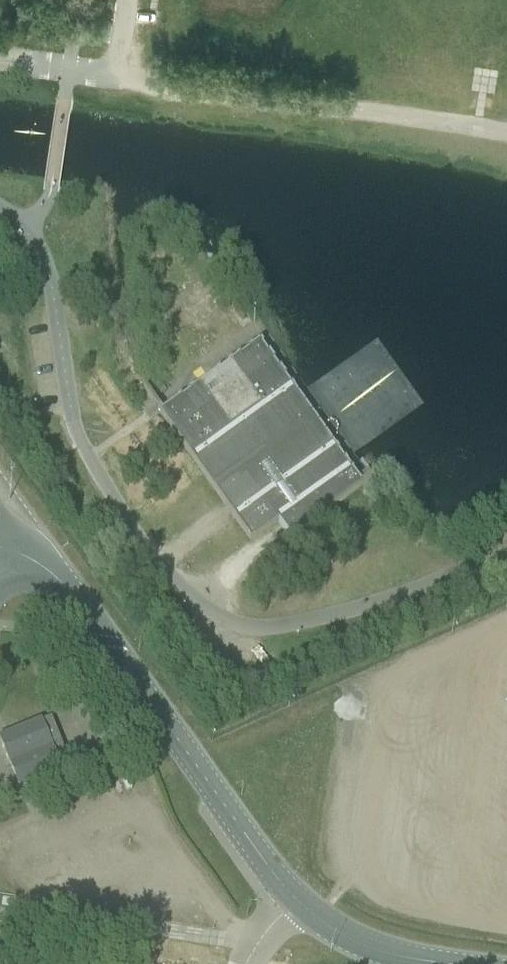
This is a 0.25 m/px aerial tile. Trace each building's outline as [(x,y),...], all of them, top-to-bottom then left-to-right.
[(239,352),(261,337),(253,326),(232,340),(239,352)] [(277,522),(289,539),(362,488),(380,474),(386,470),(381,465),(369,473),(363,478),(261,339),(164,406),(153,391),(148,384),(141,389),(147,396),(159,413),(178,440),(224,504),(234,518),(250,541),(277,522)] [(18,787),(70,766),(51,719),(0,739),(0,741),(18,787)]
